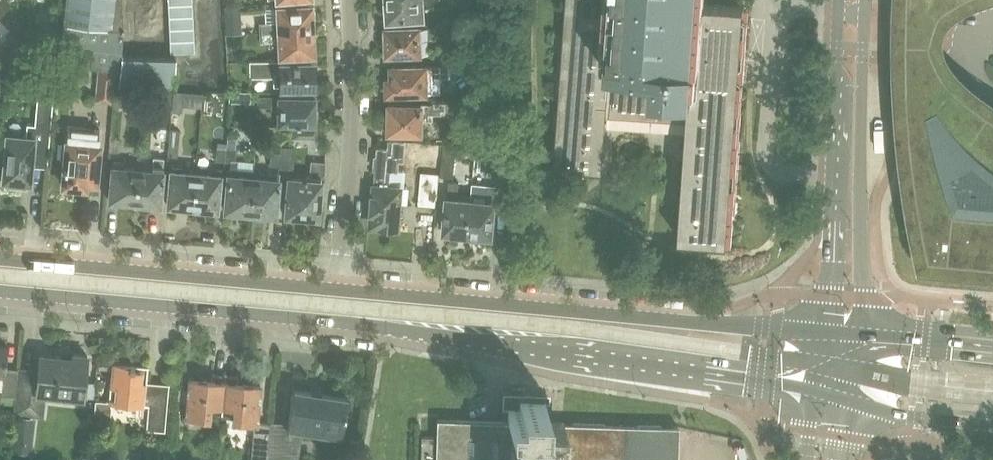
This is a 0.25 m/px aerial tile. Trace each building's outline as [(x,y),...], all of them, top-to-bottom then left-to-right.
[(7,29),(20,42),(28,33),(15,22),(7,13),(10,0),(0,0),(0,22),(7,29)] [(176,58),(121,56),(124,30),(122,0),(67,0),(64,25),(60,65),(99,68),(115,69),(120,70),(119,85),(175,87),(176,58)] [(387,14),(389,18),(389,21),(425,19),(424,8),(449,6),(449,5),(448,0),(401,0),(388,1),(389,9),(387,14)] [(737,90),(741,36),(743,6),(722,5),(700,3),(700,0),(567,0),(555,169),(603,172),(607,116),(688,122),(679,238),(727,241),(737,90)] [(168,4),(168,16),(192,15),(192,3),(168,4)] [(278,8),(278,22),(259,22),(259,33),(273,32),(279,32),(312,30),(312,22),(315,22),(314,10),(312,10),(311,6),(278,8)] [(193,27),(192,15),(168,16),(169,28),(193,27)] [(15,47),(20,42),(7,29),(0,22),(0,40),(15,47)] [(169,40),(193,39),(193,27),(169,28),(169,40)] [(422,55),(422,52),(429,51),(429,39),(436,39),(436,27),(387,28),(388,55),(422,55)] [(312,30),(279,32),(280,56),(313,55),(313,51),(316,51),(315,39),(312,39),(312,30)] [(273,32),(259,33),(259,42),(269,41),(273,37),(273,32)] [(193,39),(169,40),(170,52),(194,51),(193,39)] [(315,73),(314,63),(282,64),(282,60),(249,61),(249,78),(274,77),(274,86),(281,86),(281,88),(315,87),(315,85),(317,83),(316,78),(315,73)] [(393,79),(389,79),(389,94),(432,92),(440,92),(439,79),(439,77),(441,77),(452,76),(452,66),(419,67),(419,64),(404,65),(405,67),(393,68),(393,79)] [(112,102),(115,69),(99,68),(96,101),(112,102)] [(901,76),(904,115),(905,134),(907,149),(909,167),(910,180),(912,193),(915,207),(917,222),(921,241),(924,254),(925,262),(992,268),(992,129),(981,122),(976,119),(970,114),(963,110),(956,104),(952,100),(949,97),(945,94),(941,90),(938,86),(934,82),(931,78),(927,71),(901,76)] [(48,151),(55,77),(37,76),(35,91),(37,91),(34,123),(27,123),(25,135),(7,134),(2,179),(7,179),(6,184),(25,186),(25,181),(29,181),(32,149),(48,151)] [(140,90),(120,89),(120,106),(140,107),(140,90)] [(172,91),(157,91),(157,103),(172,103),(172,91)] [(251,91),(229,91),(229,101),(251,102),(251,91)] [(317,121),(318,110),(314,110),(315,97),(258,96),(257,106),(271,106),(270,109),(278,109),(278,122),(315,123),(315,121),(317,121)] [(459,104),(446,103),(422,103),(422,105),(391,105),(391,118),(388,118),(388,128),(390,128),(390,132),(422,133),(422,121),(434,121),(434,114),(459,115),(459,104)] [(62,185),(65,185),(66,185),(66,188),(80,190),(80,186),(96,188),(96,180),(95,180),(100,128),(69,125),(67,145),(62,145),(61,160),(65,160),(62,185)] [(291,127),(291,138),(295,138),(310,139),(317,139),(317,127),(310,127),(296,127),(291,127)] [(170,128),(169,142),(168,156),(177,157),(179,129),(170,128)] [(119,138),(111,137),(110,151),(118,151),(119,138)] [(372,194),(370,211),(370,213),(372,213),(371,225),(383,226),(385,229),(392,230),(395,227),(397,227),(400,188),(389,187),(390,170),(398,171),(398,160),(403,160),(404,141),(389,140),(388,150),(378,149),(377,158),(375,158),(374,169),(376,169),(374,194),(372,194)] [(457,146),(443,145),(440,176),(453,177),(457,146)] [(291,146),(280,146),(280,152),(270,151),(270,164),(278,165),(278,168),(290,168),(291,146)] [(224,161),(226,148),(217,147),(215,160),(224,161)] [(226,148),(224,161),(235,162),(236,148),(226,147),(226,148)] [(137,168),(133,204),(146,205),(149,203),(159,204),(163,157),(153,156),(152,169),(137,168)] [(112,161),(109,191),(109,199),(119,200),(121,203),(133,204),(137,168),(124,167),(124,162),(112,161)] [(324,173),(325,162),(310,161),(309,172),(311,172),(310,180),(288,178),(285,214),(287,214),(286,218),(300,219),(300,216),(317,217),(320,176),(324,173)] [(191,210),(195,172),(181,171),(182,165),(171,164),(167,205),(179,206),(179,208),(191,210)] [(209,173),(195,172),(191,210),(204,211),(205,208),(216,209),(220,169),(210,168),(209,173)] [(225,206),(224,210),(234,211),(237,214),(249,215),(253,177),(253,171),(239,170),(230,169),(229,169),(225,206)] [(267,178),(253,177),(249,215),(262,216),(265,213),(275,214),(275,210),(279,173),(268,172),(267,178)] [(439,174),(422,172),(419,204),(436,205),(439,174)] [(472,184),(471,200),(467,234),(470,234),(472,237),(479,237),(481,235),(493,237),(493,229),(495,202),(508,203),(511,178),(497,176),(496,184),(486,183),(486,185),(472,184)] [(444,224),(444,232),(455,233),(455,235),(467,236),(467,234),(471,200),(457,199),(458,182),(448,181),(444,224)] [(15,396),(17,369),(4,368),(6,354),(7,346),(0,345),(0,374),(2,374),(0,392),(0,394),(15,396)] [(37,371),(17,369),(15,396),(13,412),(41,415),(44,394),(83,398),(86,363),(87,355),(72,353),(72,357),(39,354),(37,371)] [(143,385),(143,381),(145,365),(115,362),(115,358),(114,358),(110,408),(111,408),(112,401),(148,404),(146,428),(165,430),(168,388),(143,385)] [(210,405),(222,406),(225,375),(212,374),(212,379),(188,377),(185,417),(209,419),(210,405)] [(222,406),(234,407),(233,421),(244,422),(255,423),(251,459),(266,459),(269,424),(270,422),(257,420),(259,402),(260,391),(261,383),(238,381),(238,376),(225,375),(222,406)] [(269,424),(266,459),(293,459),(298,430),(341,437),(347,397),(293,388),(287,426),(269,424)] [(678,426),(572,423),(544,422),(545,402),(534,401),(534,394),(508,393),(508,405),(508,421),(438,419),(437,459),(677,459),(678,426)] [(101,420),(103,400),(95,400),(93,419),(101,420)] [(420,459),(432,459),(433,436),(421,436),(420,459)]
